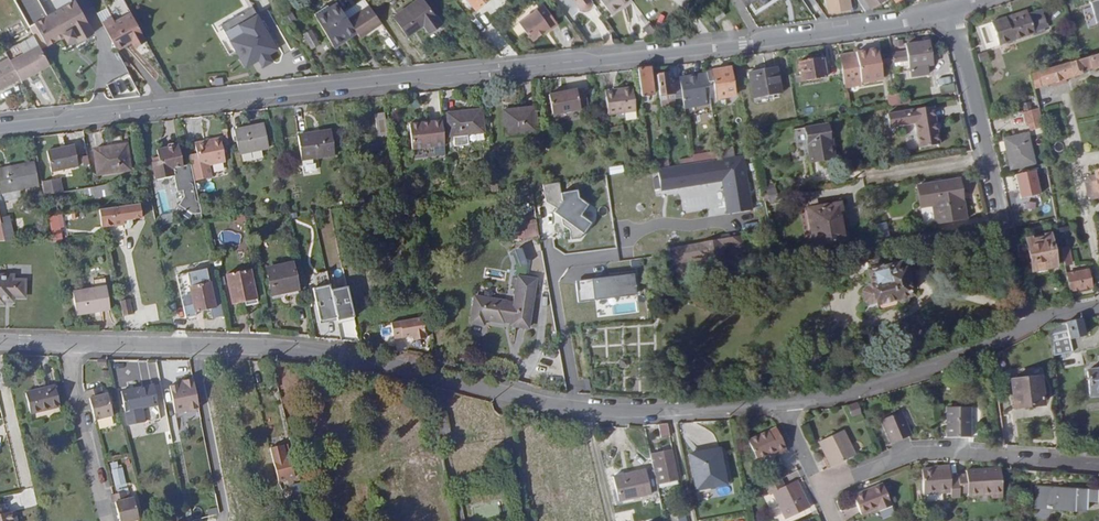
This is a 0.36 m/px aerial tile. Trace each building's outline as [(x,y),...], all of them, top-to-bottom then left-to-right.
[(47,45),(63,36),(67,42),(76,37),(78,42),(94,33),(76,0),(74,0),(34,22),(47,45)] [(407,36),(423,25),(429,33),(442,24),(424,0),(415,0),(392,17),(407,36)] [(475,9),(486,0),(468,0),(475,9)] [(591,0),(573,0),(576,4),(580,9),(581,10),(582,10),(584,10),(586,10),(588,10),(589,8),(590,7),(592,5),(592,3),(592,1),(591,0)] [(611,15),(619,9),(631,0),(600,0),(611,15)] [(631,0),(619,9),(621,11),(632,2),(631,0)] [(828,15),(851,11),(849,0),(826,0),(828,15)] [(864,12),(864,11),(870,8),(871,9),(884,0),(857,0),(864,12)] [(1096,24),(1098,23),(1098,0),(1095,0),(1089,1),(1096,24)] [(253,1),(219,18),(245,69),(260,61),(263,68),(282,58),(253,1)] [(314,17),(331,45),(344,37),(346,40),(356,33),(347,19),(336,4),(329,8),(314,17)] [(551,30),(558,25),(543,4),(518,23),(532,41),(543,33),(550,28),(551,30)] [(381,24),(368,5),(347,19),(356,33),(359,38),(381,24)] [(313,14),(314,17),(329,8),(327,6),(313,14)] [(107,7),(98,13),(103,20),(111,15),(107,7)] [(998,44),(1035,32),(1048,27),(1042,9),(1028,13),(1007,20),(1006,18),(991,23),(998,44)] [(713,16),(717,21),(726,15),(722,10),(713,16)] [(1007,20),(1028,13),(1027,10),(1006,17),(1006,18),(1007,20)] [(284,16),(289,24),(297,20),(292,11),(284,16)] [(102,22),(116,50),(131,42),(134,46),(145,40),(130,12),(113,21),(111,17),(102,22)] [(311,49),(319,44),(311,29),(303,34),(306,39),(303,40),(306,45),(308,44),(311,49)] [(8,58),(10,60),(39,44),(34,35),(5,51),(8,58)] [(331,45),(333,48),(346,40),(344,37),(331,45)] [(906,51),(906,42),(891,42),(891,51),(906,51)] [(909,61),(910,69),(911,78),(928,75),(927,67),(933,66),(931,50),(928,51),(926,42),(906,44),(907,51),(909,61)] [(20,79),(20,80),(50,64),(39,44),(10,60),(20,79)] [(839,55),(845,90),(862,88),(861,83),(883,79),(879,58),(876,59),(874,49),(839,55)] [(909,61),(907,51),(892,53),(894,63),(909,61)] [(978,55),(981,63),(990,60),(988,52),(978,55)] [(1088,57),(1092,69),(1098,67),(1098,54),(1088,57)] [(1088,57),(1079,59),(1083,71),(1092,69),(1088,57)] [(20,79),(10,60),(8,58),(0,62),(0,89),(20,79)] [(802,82),(826,78),(823,58),(798,62),(801,75),(802,82)] [(1079,59),(1037,72),(1041,85),(1083,73),(1083,71),(1079,59)] [(755,98),(782,93),(777,67),(766,69),(766,73),(751,76),(755,98)] [(128,68),(105,77),(115,101),(137,92),(128,68)] [(648,68),(636,70),(640,97),(652,96),(648,68)] [(706,73),(708,82),(713,81),(716,100),(735,97),(731,68),(706,72),(706,73)] [(1041,85),(1037,72),(1030,74),(1034,87),(1036,87),(1041,85)] [(706,73),(679,78),(680,83),(683,98),(685,109),(705,105),(702,88),(708,87),(708,82),(706,73)] [(675,99),(683,98),(680,83),(674,84),(673,80),(672,80),(672,79),(668,80),(668,74),(657,75),(660,96),(674,94),(675,99)] [(1036,87),(1034,87),(1039,106),(1039,109),(1044,108),(1041,100),(1040,100),(1036,87)] [(608,115),(636,111),(633,89),(617,92),(613,92),(605,93),(608,115)] [(548,96),(551,116),(580,111),(588,109),(585,90),(577,92),(577,91),(548,96)] [(888,95),(890,106),(901,104),(899,93),(888,95)] [(1023,104),(1024,110),(1031,108),(1029,102),(1023,104)] [(503,111),(506,135),(537,132),(534,107),(503,111)] [(933,107),(887,115),(890,128),(915,124),(920,148),(940,144),(933,107)] [(1034,128),(1043,126),(1039,108),(1022,113),(1025,125),(1028,124),(1029,129),(1034,128)] [(447,115),(449,136),(483,132),(481,110),(459,112),(459,114),(447,115)] [(388,138),(384,113),(374,114),(378,140),(388,138)] [(412,150),(445,146),(442,121),(409,125),(412,150)] [(238,155),(269,148),(264,124),(233,130),(238,155)] [(831,147),(827,125),(805,129),(810,156),(811,162),(837,158),(834,146),(831,147)] [(1043,126),(1034,128),(1037,140),(1046,138),(1043,126)] [(810,156),(805,129),(798,130),(798,133),(801,147),(803,157),(810,156)] [(301,160),(335,155),(331,130),(319,132),(320,133),(307,135),(297,137),(301,160)] [(801,147),(798,133),(793,134),(795,148),(801,147)] [(1004,139),(1011,169),(1034,163),(1027,134),(1004,139)] [(104,148),(122,145),(120,136),(103,138),(104,148)] [(219,138),(194,143),(196,154),(189,155),(191,165),(194,181),(212,177),(209,165),(225,161),(219,138)] [(720,159),(734,156),(732,142),(718,145),(719,150),(720,159)] [(94,149),(97,175),(130,170),(126,144),(122,145),(104,148),(94,149)] [(191,165),(183,166),(178,145),(156,150),(158,157),(159,161),(154,162),(152,163),(155,179),(174,176),(177,191),(183,190),(185,196),(179,205),(193,214),(202,213),(194,181),(191,165)] [(46,151),(51,172),(78,166),(74,146),(46,151)] [(712,160),(720,159),(719,150),(711,152),(712,160)] [(694,163),(712,160),(711,152),(692,155),(693,157),(694,163)] [(743,157),(655,170),(658,191),(720,181),(725,214),(751,210),(743,157)] [(38,186),(33,162),(0,169),(0,185),(2,194),(3,194),(20,190),(38,186)] [(610,175),(624,173),(623,166),(609,168),(610,175)] [(136,180),(145,178),(143,167),(134,169),(136,180)] [(1017,175),(1024,200),(1044,195),(1037,170),(1017,175)] [(1094,174),(1095,178),(1085,180),(1088,201),(1098,199),(1098,202),(1098,173),(1094,174)] [(959,180),(918,187),(921,209),(932,207),(934,219),(965,214),(959,180)] [(561,182),(544,185),(547,204),(554,203),(556,216),(565,214),(569,238),(594,234),(591,220),(597,219),(595,205),(584,207),(581,191),(563,194),(561,182)] [(42,187),(44,195),(59,193),(57,184),(42,187)] [(766,186),(767,194),(777,193),(775,185),(766,186)] [(168,188),(156,190),(161,213),(172,211),(168,188)] [(20,190),(3,194),(4,201),(21,198),(20,190)] [(777,193),(767,194),(768,203),(778,201),(777,193)] [(809,210),(814,244),(816,244),(845,239),(847,239),(841,203),(808,209),(809,210)] [(141,218),(140,204),(99,209),(101,227),(124,224),(123,220),(132,219),(141,218)] [(812,234),(809,210),(800,212),(804,236),(812,234)] [(163,225),(175,222),(173,212),(161,215),(163,225)] [(965,214),(934,219),(935,223),(965,218),(965,214)] [(5,242),(15,241),(9,215),(0,217),(0,220),(5,242)] [(49,216),(53,240),(62,239),(57,215),(49,216)] [(133,224),(132,219),(123,220),(124,224),(124,229),(130,229),(133,224)] [(535,220),(519,223),(521,238),(538,235),(535,220)] [(511,240),(521,238),(519,223),(509,225),(511,240)] [(741,236),(669,248),(670,255),(672,265),(711,259),(711,258),(722,256),(721,250),(742,247),(741,238),(741,236)] [(1031,241),(1028,241),(1033,268),(1044,266),(1052,265),(1051,256),(1054,256),(1052,244),(1049,245),(1047,237),(1039,239),(1037,237),(1032,238),(1031,241)] [(846,249),(845,239),(816,244),(817,253),(846,249)] [(1061,249),(1064,265),(1071,264),(1068,248),(1061,249)] [(866,262),(868,270),(879,267),(878,259),(866,262)] [(272,296),(299,290),(294,262),(266,268),(272,296)] [(902,270),(901,263),(881,266),(879,267),(868,270),(866,270),(870,290),(867,290),(865,294),(867,300),(870,302),(873,301),(874,302),(896,296),(897,301),(907,299),(906,295),(911,294),(907,278),(905,270),(902,270)] [(212,319),(224,316),(213,267),(176,275),(185,317),(195,315),(194,313),(210,309),(212,319)] [(232,305),(256,300),(249,270),(226,275),(232,305)] [(572,282),(575,302),(593,300),(593,297),(634,292),(631,272),(607,275),(607,279),(573,283),(573,282),(572,282)] [(1066,275),(1069,291),(1090,287),(1088,274),(1081,275),(1081,272),(1066,275)] [(13,275),(0,275),(0,304),(5,304),(5,303),(5,297),(14,297),(25,297),(26,279),(13,279),(13,275)] [(511,325),(528,328),(536,280),(518,277),(514,303),(506,302),(506,301),(475,297),(471,323),(483,325),(484,319),(503,322),(503,321),(511,322),(511,325)] [(93,288),(106,286),(105,278),(91,281),(93,288)] [(319,322),(336,318),(330,291),(329,285),(312,289),(319,322)] [(72,292),(76,316),(110,310),(106,286),(72,292)] [(347,287),(330,291),(336,318),(337,322),(354,318),(347,287)] [(896,296),(874,302),(875,307),(897,301),(896,296)] [(120,301),(123,316),(132,314),(129,299),(120,301)] [(412,334),(413,340),(425,337),(422,316),(420,316),(379,324),(382,337),(401,334),(402,337),(412,334)] [(1080,319),(1050,325),(1054,355),(1072,352),(1070,339),(1084,336),(1080,319)] [(1098,392),(1098,356),(1097,356),(1098,369),(1086,370),(1089,393),(1098,392)] [(1011,381),(1014,408),(1043,405),(1042,396),(1046,396),(1045,388),(1041,388),(1040,378),(1011,381)] [(198,409),(193,379),(183,381),(184,383),(177,385),(169,386),(174,413),(198,409)] [(264,384),(256,386),(261,406),(268,404),(264,384)] [(125,411),(157,405),(154,385),(121,392),(125,411)] [(25,393),(30,414),(60,407),(55,386),(25,393)] [(447,402),(445,390),(427,386),(431,405),(442,403),(447,402)] [(101,387),(85,391),(87,399),(90,398),(95,421),(114,417),(108,392),(102,394),(101,387)] [(434,417),(445,415),(442,403),(431,405),(434,417)] [(846,407),(850,419),(860,415),(855,403),(846,407)] [(947,438),(969,437),(970,437),(970,407),(946,407),(947,438)] [(158,408),(146,409),(147,418),(159,416),(158,408)] [(891,444),(907,437),(911,436),(901,412),(881,420),(891,444)] [(445,415),(434,417),(438,438),(449,436),(445,415)] [(670,437),(667,424),(658,425),(661,438),(670,437)] [(779,454),(787,450),(776,428),(748,442),(757,460),(770,454),(777,451),(779,454)] [(830,467),(845,460),(855,455),(843,430),(819,441),(830,467)] [(271,447),(280,482),(296,478),(290,455),(286,456),(283,444),(271,447)] [(696,491),(727,485),(720,449),(688,455),(696,491)] [(656,484),(678,480),(673,451),(650,455),(653,471),(656,484)] [(122,461),(111,463),(114,488),(125,487),(122,461)] [(951,498),(960,498),(960,492),(959,480),(950,481),(950,467),(935,468),(922,468),(923,494),(951,493),(951,498)] [(658,493),(653,471),(646,473),(645,470),(614,477),(619,501),(650,495),(658,493)] [(959,480),(960,492),(967,492),(968,496),(991,496),(991,497),(1002,497),(1001,470),(967,471),(967,475),(959,475),(959,480)] [(769,485),(781,479),(778,473),(766,479),(769,485)] [(769,485),(766,486),(769,494),(772,492),(786,520),(810,508),(797,480),(785,487),(781,479),(769,485)] [(285,503),(304,498),(301,483),(281,487),(285,503)] [(891,505),(883,484),(853,496),(860,514),(875,508),(876,511),(891,505)] [(1098,490),(1035,485),(1033,507),(1077,511),(1078,501),(1088,502),(1098,502),(1098,490)] [(182,489),(185,505),(190,504),(187,487),(182,489)] [(113,494),(111,495),(113,503),(115,503),(120,520),(137,520),(139,520),(133,497),(128,498),(126,491),(113,494)] [(1078,501),(1077,511),(1087,511),(1088,502),(1078,501)] [(454,516),(462,514),(460,503),(451,504),(454,516)] [(12,512),(6,513),(3,514),(1,504),(0,504),(0,520),(14,520),(12,512)] [(187,520),(189,520),(193,520),(190,504),(185,505),(184,505),(187,520)] [(684,508),(676,510),(678,520),(686,520),(684,508)]
